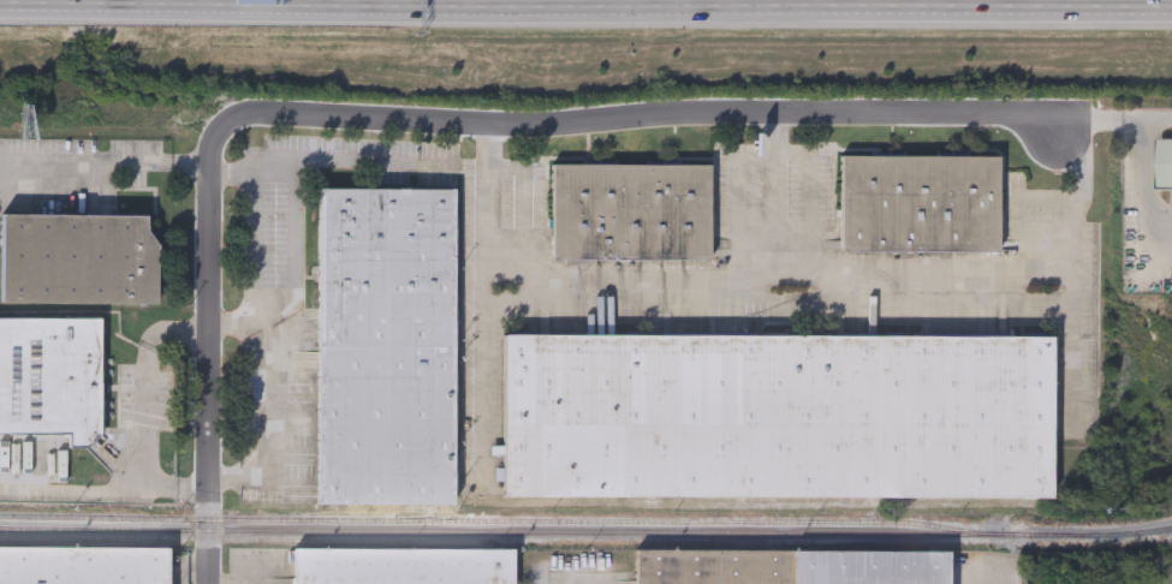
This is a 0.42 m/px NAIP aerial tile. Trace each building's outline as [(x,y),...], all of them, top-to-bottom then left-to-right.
[(1156,139),(1171,139),(1171,191),(1156,191),(1156,139)] [(840,252),(841,156),(1000,157),(1000,254),(840,252)] [(552,261),(552,166),(710,166),(710,262),(552,261)] [(316,193),(460,195),(458,507),(314,505),(316,193)] [(1,304),(2,215),(154,216),(154,305),(1,304)] [(70,437),(0,437),(0,320),(101,320),(101,424),(101,436),(87,448),(70,448),(70,437)] [(505,339),(1051,341),(1049,502),(502,499),(505,339)] [(513,549),(513,583),(292,583),(292,548),(513,549)] [(168,549),(168,583),(0,583),(0,549),(168,549)] [(945,555),(944,583),(637,583),(637,550),(945,555)]
